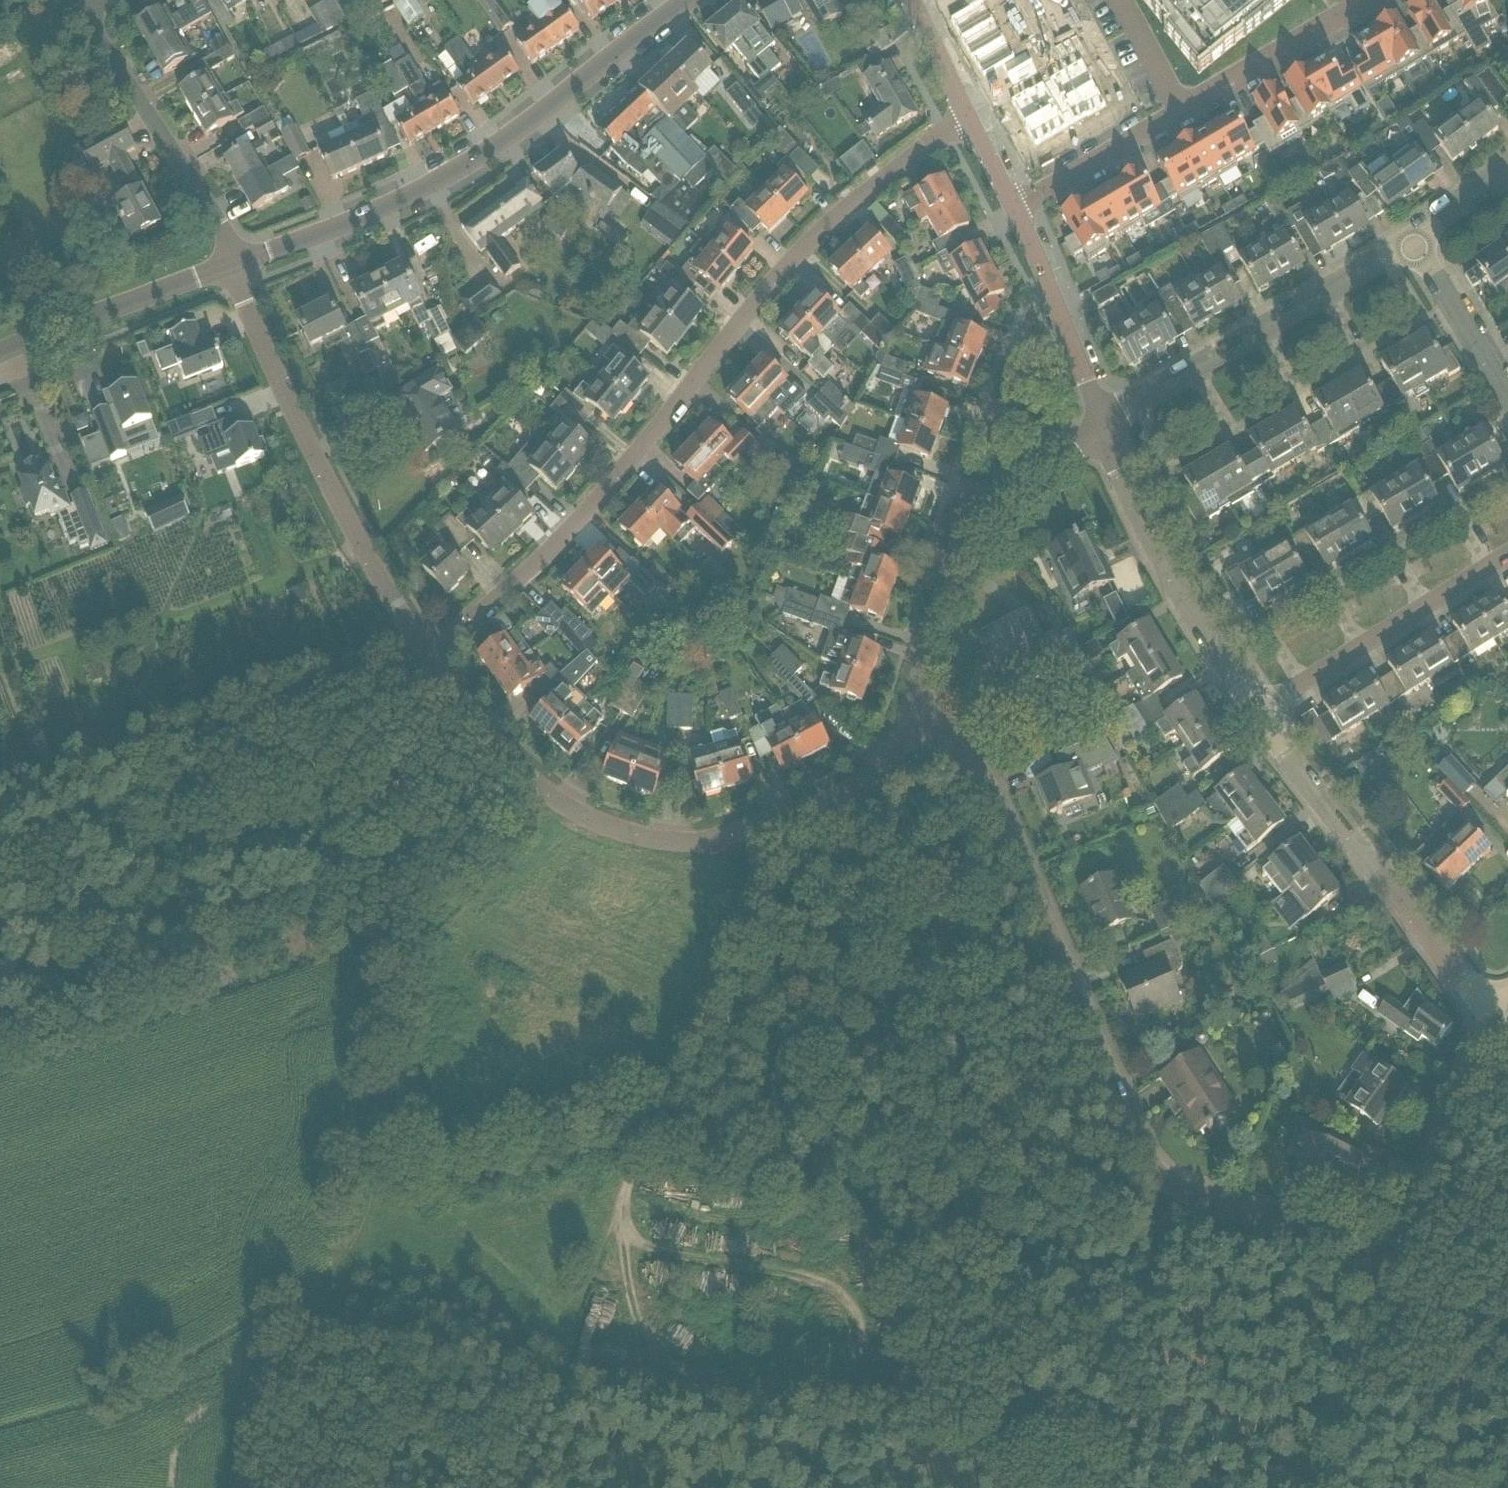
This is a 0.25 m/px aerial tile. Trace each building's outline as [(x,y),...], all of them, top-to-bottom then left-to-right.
[(136,26),(151,50),(181,33),(212,15),(203,0),(189,0),(193,6),(173,18),(167,7),(159,12),(136,26)] [(208,0),(225,27),(234,22),(229,14),(249,1),(249,0),(209,0),(208,0)] [(315,9),(328,31),(346,22),(342,13),(333,0),(332,0),(315,9)] [(364,0),(333,0),(342,13),(346,22),(359,15),(369,10),(364,0)] [(388,0),(364,0),(369,10),(379,5),(388,0)] [(394,4),(409,27),(426,16),(415,0),(402,0),(394,4)] [(478,4),(502,36),(515,27),(496,0),(476,0),(478,4)] [(564,10),(557,0),(543,0),(529,10),(533,16),(556,48),(580,31),(564,10)] [(572,6),(578,1),(593,22),(616,5),(613,0),(567,0),(572,6)] [(782,1),(782,2),(782,1),(787,9),(787,10),(788,10),(797,5),(797,4),(795,0),(783,0),(782,1)] [(820,28),(844,14),(842,12),(846,10),(844,6),(840,8),(835,0),(804,0),(820,28)] [(950,20),(961,39),(960,39),(960,40),(993,21),(983,2),(985,0),(964,0),(969,9),(950,20)] [(1162,24),(1163,23),(1167,28),(1164,31),(1165,33),(1166,33),(1168,36),(1192,65),(1198,72),(1197,73),(1199,74),(1210,65),(1236,45),(1243,38),(1245,37),(1264,22),(1272,15),(1291,0),(1143,0),(1162,24)] [(1407,12),(1417,30),(1432,55),(1465,37),(1449,11),(1439,17),(1429,0),(1428,0),(1407,12)] [(1449,11),(1465,37),(1476,56),(1491,47),(1482,31),(1499,21),(1489,5),(1488,5),(1487,4),(1493,1),(1493,0),(1459,0),(1460,4),(1449,11)] [(1025,2),(1015,8),(1020,17),(1030,11),(1025,2)] [(723,16),(725,19),(770,75),(781,66),(769,50),(775,46),(741,3),(728,13),(727,15),(723,16)] [(556,48),(533,16),(527,21),(534,31),(517,44),(532,65),(556,48)] [(719,21),(707,31),(719,47),(725,54),(734,47),(749,65),(748,66),(761,82),(770,75),(725,19),(723,16),(722,17),(720,20),(719,21)] [(1374,31),(1375,33),(1399,75),(1432,55),(1417,30),(1406,36),(1395,19),(1374,31)] [(314,20),(293,31),(300,45),(312,39),(322,34),(314,20)] [(877,43),(867,49),(872,60),(878,57),(883,53),(908,32),(901,20),(873,36),(877,43)] [(993,21),(960,40),(971,59),(1004,40),(993,21)] [(181,33),(151,50),(165,75),(195,57),(181,33)] [(1399,75),(1375,33),(1355,44),(1364,60),(1353,67),(1368,93),(1399,75)] [(216,55),(229,48),(223,37),(210,44),(216,55)] [(295,37),(272,48),(276,58),(299,46),(295,37)] [(1004,40),(971,59),(972,59),(973,59),(983,77),(1002,67),(1008,77),(1032,63),(1026,52),(1015,59),(1004,40)] [(425,41),(422,43),(423,48),(431,60),(434,61),(436,60),(436,53),(430,44),(427,42),(425,41)] [(496,91),(473,60),(459,41),(448,49),(447,53),(458,68),(463,69),(469,78),(457,87),(472,108),(496,91)] [(687,46),(668,64),(692,88),(698,94),(702,100),(721,82),(710,71),(711,70),(701,60),(687,46)] [(401,47),(388,54),(392,62),(395,67),(396,67),(408,60),(408,59),(401,47)] [(229,48),(216,55),(205,61),(211,72),(235,58),(229,48)] [(276,58),(272,48),(259,55),(264,64),(276,58)] [(480,55),(473,60),(496,91),(519,74),(504,53),(487,65),(480,55)] [(872,60),(864,64),(870,75),(865,78),(882,110),(865,123),(872,132),(877,139),(892,128),(893,129),(917,115),(889,64),(884,67),(878,57),(872,60)] [(396,67),(395,67),(410,91),(414,99),(434,132),(459,117),(446,95),(445,95),(440,85),(429,91),(410,59),(408,59),(408,60),(396,67)] [(1307,71),(1306,72),(1329,110),(1328,111),(1331,116),(1350,105),(1356,115),(1369,107),(1348,71),(1337,77),(1327,61),(1307,72),(1307,71)] [(1030,91),(1011,102),(1025,127),(1024,127),(1035,147),(1087,117),(1087,118),(1107,107),(1092,82),(1093,81),(1082,62),(1031,92),(1030,91)] [(1032,63),(1008,77),(1015,89),(1039,75),(1032,63)] [(692,88),(668,64),(640,91),(639,91),(638,91),(669,122),(682,136),(699,120),(685,106),(698,94),(692,88)] [(1274,90),(1300,134),(1313,126),(1310,121),(1328,111),(1329,110),(1306,72),(1285,84),(1296,101),(1285,107),(1275,90),(1274,90)] [(1478,80),(1477,81),(1496,106),(1507,98),(1507,96),(1490,72),(1478,80)] [(266,86),(272,91),(281,80),(274,75),(266,86)] [(1496,106),(1477,81),(1473,75),(1462,82),(1479,105),(1457,121),(1475,146),(1498,130),(1488,116),(1498,109),(1496,106)] [(207,77),(198,82),(181,92),(194,115),(223,97),(212,77),(208,79),(207,77)] [(823,99),(831,94),(832,96),(841,90),(834,80),(817,91),(823,99)] [(751,84),(745,89),(760,108),(766,103),(761,97),(754,88),(751,84)] [(745,119),(756,110),(738,86),(727,95),(745,119)] [(1264,120),(1253,127),(1255,131),(1264,146),(1270,156),(1302,137),(1300,134),(1274,90),(1271,92),(1269,89),(1256,97),(1258,100),(1254,102),(1264,120)] [(405,99),(382,112),(389,126),(390,128),(396,124),(409,147),(434,132),(414,99),(410,91),(403,95),(405,99)] [(669,122),(638,91),(597,131),(613,147),(610,150),(627,168),(642,180),(648,174),(668,195),(659,204),(690,228),(711,204),(693,190),(682,182),(706,160),(682,136),(669,122)] [(363,134),(348,140),(360,169),(388,156),(377,132),(389,126),(382,112),(372,94),(355,102),(363,120),(358,123),(363,134)] [(223,97),(194,115),(207,137),(245,115),(238,103),(230,107),(223,97)] [(244,134),(252,129),(270,120),(264,109),(238,124),(244,134)] [(1233,117),(1214,128),(1235,164),(1254,153),(1254,152),(1264,146),(1255,131),(1245,137),(1233,117)] [(270,120),(252,129),(259,141),(268,136),(273,145),(282,140),(270,120)] [(1457,121),(1434,137),(1423,122),(1413,129),(1431,154),(1441,147),(1453,163),(1475,146),(1457,121)] [(865,123),(855,129),(862,139),(872,132),(865,123)] [(160,225),(124,155),(135,149),(122,125),(80,148),(93,172),(110,163),(119,180),(117,181),(122,192),(110,198),(115,209),(111,211),(116,221),(121,219),(123,223),(132,240),(160,225)] [(295,127),(281,134),(295,161),(310,154),(295,127)] [(1196,138),(1195,138),(1219,179),(1237,168),(1235,164),(1214,128),(1196,139),(1196,138)] [(780,129),(768,140),(786,159),(788,160),(800,149),(780,129)] [(1400,150),(1405,158),(1392,168),(1411,193),(1433,177),(1422,161),(1431,154),(1413,129),(1403,136),(1409,143),(1400,150)] [(360,169),(348,140),(333,147),(328,136),(316,141),(321,152),(320,153),(333,181),(360,169)] [(1195,138),(1176,149),(1200,190),(1219,179),(1195,138)] [(249,149),(244,152),(226,162),(240,186),(262,174),(255,161),(269,154),(263,143),(250,151),(249,149)] [(1169,182),(1160,187),(1169,202),(1178,197),(1181,202),(1200,190),(1176,149),(1175,150),(1176,151),(1157,162),(1169,182)] [(562,151),(548,161),(533,172),(546,188),(554,199),(562,193),(565,198),(588,215),(596,204),(607,212),(611,207),(622,191),(592,169),(582,177),(562,151)] [(715,169),(724,178),(729,184),(737,175),(715,152),(706,160),(715,169)] [(850,152),(839,161),(852,177),(863,169),(850,152)] [(788,160),(786,159),(777,168),(783,174),(765,192),(788,216),(807,198),(797,187),(805,178),(788,160)] [(1348,176),(1340,162),(1319,173),(1323,182),(1334,176),(1341,189),(1352,183),(1348,176)] [(1362,167),(1348,176),(1352,183),(1365,201),(1376,219),(1377,218),(1372,210),(1382,202),(1388,210),(1411,193),(1392,168),(1373,182),(1362,167)] [(273,168),(262,174),(240,186),(253,211),(276,198),(275,197),(289,190),(283,179),(280,181),(273,168)] [(1139,173),(1120,184),(1140,220),(1160,208),(1139,173)] [(525,181),(493,204),(462,228),(481,254),(485,250),(506,278),(520,267),(500,240),(513,230),(544,207),(537,197),(525,181)] [(928,219),(957,204),(945,181),(917,196),(915,191),(902,198),(910,213),(921,207),(928,219)] [(1279,195),(1289,189),(1286,182),(1275,188),(1279,195)] [(1120,184),(1101,195),(1122,231),(1124,234),(1143,223),(1140,220),(1120,184)] [(747,210),(740,204),(739,202),(730,211),(731,212),(750,232),(752,234),(761,225),(769,234),(788,216),(765,192),(747,210)] [(1101,195),(1083,205),(1104,241),(1122,231),(1101,195)] [(1286,214),(1276,196),(1265,203),(1277,225),(1288,219),(1286,214)] [(311,197),(300,203),(306,214),(308,213),(315,209),(317,208),(311,197)] [(1367,229),(1357,212),(1348,197),(1326,210),(1345,242),(1367,229)] [(1244,198),(1233,204),(1237,211),(1247,205),(1244,198)] [(969,227),(957,204),(928,219),(940,242),(933,246),(938,257),(964,243),(958,232),(969,227)] [(1074,258),(1083,252),(1088,261),(1109,249),(1104,241),(1083,205),(1082,204),(1062,216),(1074,237),(1065,243),(1074,258)] [(1223,209),(1226,216),(1237,211),(1233,204),(1223,209)] [(1300,206),(1286,214),(1288,219),(1308,251),(1317,246),(1323,255),(1345,242),(1326,210),(1309,220),(1300,206)] [(670,251),(687,229),(657,207),(640,229),(670,251)] [(727,231),(721,239),(714,233),(704,245),(711,251),(736,271),(753,252),(742,242),(750,232),(731,212),(720,226),(727,231)] [(550,215),(543,225),(562,240),(570,230),(550,215)] [(890,218),(880,227),(896,244),(906,236),(890,218)] [(606,220),(596,231),(598,232),(619,251),(628,240),(606,220)] [(1196,224),(1185,230),(1189,237),(1199,231),(1196,224)] [(1211,232),(1223,255),(1234,248),(1222,226),(1211,232)] [(1174,236),(1178,243),(1189,237),(1185,230),(1174,236)] [(868,232),(849,250),(872,273),(890,256),(868,232)] [(1223,255),(1211,232),(1199,238),(1212,261),(1223,255)] [(1284,235),(1262,248),(1281,280),(1303,267),(1284,235)] [(1499,248),(1507,260),(1507,241),(1499,248)] [(694,258),(680,275),(690,283),(701,292),(709,282),(719,291),(736,271),(711,251),(704,245),(700,242),(689,254),(694,258)] [(964,243),(938,257),(939,258),(946,254),(963,286),(992,271),(980,248),(970,254),(964,243)] [(1281,280),(1262,248),(1240,261),(1259,292),(1281,280)] [(1466,277),(1473,289),(1487,279),(1504,302),(1507,300),(1507,260),(1499,248),(1477,264),(1479,267),(1466,277)] [(872,273),(849,250),(830,267),(852,291),(861,300),(870,292),(861,283),(872,273)] [(1147,251),(1137,256),(1141,263),(1151,258),(1147,251)] [(917,268),(911,256),(905,260),(911,270),(917,268)] [(1126,262),(1130,269),(1141,263),(1137,256),(1126,262)] [(918,281),(911,270),(905,260),(894,265),(911,294),(921,288),(922,288),(918,281)] [(1239,304),(1229,287),(1215,264),(1193,277),(1198,286),(1217,317),(1239,304)] [(668,300),(657,313),(684,334),(702,313),(680,295),(690,283),(680,275),(667,265),(659,275),(667,281),(658,292),(668,300)] [(410,277),(409,277),(403,266),(378,279),(395,313),(408,306),(420,329),(429,324),(437,341),(451,333),(438,308),(427,314),(417,294),(418,293),(410,277)] [(920,266),(917,268),(911,270),(918,281),(926,277),(920,266)] [(1096,276),(1101,285),(1112,279),(1107,270),(1096,276)] [(992,271),(963,286),(976,309),(977,309),(983,321),(1002,312),(995,299),(1005,294),(992,271)] [(395,313),(378,279),(353,292),(359,303),(358,304),(366,319),(355,324),(365,346),(377,370),(385,386),(398,380),(378,339),(379,339),(375,331),(386,326),(382,319),(395,313)] [(1113,286),(1110,288),(1092,297),(1099,310),(1120,299),(1113,286)] [(1217,317),(1198,286),(1177,298),(1173,291),(1162,297),(1179,326),(1189,320),(1195,330),(1217,317)] [(943,297),(921,288),(917,300),(938,309),(943,297)] [(478,289),(462,302),(475,317),(490,305),(478,289)] [(815,294),(797,313),(829,344),(847,325),(815,294)] [(1143,308),(1147,316),(1134,323),(1153,355),(1175,342),(1169,332),(1179,326),(1162,297),(1160,294),(1144,304),(1143,308)] [(911,298),(902,307),(903,307),(910,315),(912,312),(915,305),(911,298)] [(915,305),(912,312),(944,324),(935,347),(977,364),(986,339),(956,327),(954,331),(950,329),(951,327),(946,325),(951,313),(938,309),(917,300),(915,305)] [(365,346),(355,324),(344,330),(331,304),(298,320),(312,348),(338,334),(352,361),(357,358),(366,376),(377,370),(365,346)] [(620,324),(613,333),(636,351),(646,339),(667,356),(684,334),(657,313),(647,327),(637,319),(628,330),(620,324)] [(797,313),(779,331),(793,345),(812,363),(811,364),(823,376),(833,366),(823,356),(832,347),(829,344),(797,313)] [(870,325),(887,341),(896,332),(879,316),(870,325)] [(890,344),(887,341),(870,325),(862,317),(853,326),(882,353),(890,344)] [(452,341),(465,356),(489,335),(476,320),(452,341)] [(1134,323),(1129,326),(1112,336),(1131,368),(1153,355),(1134,323)] [(174,348),(155,355),(159,366),(162,374),(179,367),(185,383),(215,371),(223,368),(216,349),(207,353),(206,350),(196,324),(167,335),(167,336),(169,335),(174,348)] [(604,360),(594,373),(603,381),(630,403),(648,381),(626,364),(636,351),(613,333),(605,343),(613,349),(604,360)] [(1426,336),(1403,349),(1425,386),(1446,373),(1449,377),(1460,371),(1447,348),(1436,355),(1426,336)] [(144,344),(137,347),(142,360),(150,357),(145,344),(144,344)] [(928,359),(930,359),(925,370),(930,373),(930,374),(934,376),(934,374),(937,375),(936,376),(967,388),(977,364),(935,347),(933,346),(928,359)] [(1425,386),(1403,349),(1381,362),(1392,381),(1381,387),(1394,409),(1406,403),(1403,398),(1412,393),(1416,399),(1428,392),(1425,386)] [(881,369),(903,377),(907,365),(885,357),(881,369)] [(786,383),(787,383),(763,360),(745,379),(778,410),(787,400),(793,406),(804,394),(796,386),(793,389),(786,383)] [(923,384),(903,377),(881,369),(877,381),(906,392),(896,419),(907,424),(938,435),(947,410),(917,399),(922,385),(923,386),(923,384)] [(438,372),(410,389),(393,400),(411,429),(407,432),(421,455),(453,436),(432,403),(450,392),(438,372)] [(1360,375),(1338,388),(1356,420),(1369,413),(1372,417),(1380,412),(1383,416),(1394,409),(1381,387),(1371,393),(1360,375)] [(778,410),(745,379),(727,398),(751,420),(760,429),(778,410)] [(566,392),(559,401),(582,419),(591,407),(613,425),(630,403),(603,381),(593,394),(583,387),(574,398),(566,392)] [(830,384),(828,386),(821,393),(840,412),(847,418),(854,406),(830,384)] [(83,442),(93,468),(126,455),(123,446),(156,433),(152,422),(138,385),(121,391),(120,387),(108,392),(114,407),(109,409),(94,414),(101,435),(83,442)] [(1338,388),(1315,401),(1326,419),(1316,425),(1329,448),(1340,441),(1361,428),(1359,424),(1356,420),(1338,388)] [(821,393),(810,405),(808,407),(825,423),(829,419),(840,429),(847,418),(840,412),(821,393)] [(559,435),(548,448),(574,470),(592,449),(571,431),(582,419),(559,401),(551,409),(559,416),(549,427),(559,435)] [(1295,413),(1272,426),(1291,458),(1304,451),(1307,455),(1315,450),(1317,454),(1329,448),(1316,425),(1305,432),(1295,413)] [(84,417),(74,422),(78,432),(88,428),(84,417)] [(174,443),(198,433),(192,417),(167,426),(174,443)] [(199,442),(206,460),(230,451),(236,468),(250,463),(251,464),(254,462),(264,458),(263,454),(268,452),(263,438),(258,440),(253,428),(251,428),(252,429),(242,433),(236,418),(207,429),(210,438),(199,442)] [(1475,442),(1462,449),(1481,482),(1504,468),(1493,450),(1504,444),(1491,421),(1480,428),(1481,432),(1473,437),(1475,442)] [(938,435),(907,424),(898,448),(929,459),(938,435)] [(710,426),(692,444),(725,475),(736,464),(750,478),(756,471),(759,468),(764,464),(768,459),(752,443),(735,428),(724,439),(710,426)] [(1259,454),(1248,460),(1263,486),(1274,480),(1272,475),(1280,470),(1278,466),(1291,458),(1272,426),(1250,439),(1259,454)] [(1421,428),(1410,434),(1418,448),(1424,459),(1438,482),(1448,476),(1459,495),(1481,482),(1462,449),(1449,457),(1446,452),(1438,457),(1421,428)] [(534,436),(507,468),(525,486),(535,474),(556,491),(574,470),(548,448),(534,436)] [(857,436),(852,448),(861,451),(874,456),(879,444),(857,436)] [(725,475),(692,444),(674,463),(698,486),(698,485),(707,494),(725,475)] [(850,447),(846,460),(848,460),(856,463),(861,451),(852,448),(850,447)] [(768,459),(785,475),(804,493),(812,478),(796,462),(793,466),(777,450),(768,459)] [(1229,452),(1207,465),(1231,505),(1232,508),(1256,493),(1255,491),(1263,486),(1248,460),(1238,466),(1229,452)] [(1409,479),(1396,487),(1416,520),(1439,507),(1428,488),(1438,482),(1424,459),(1413,466),(1415,470),(1407,475),(1409,479)] [(60,524),(66,539),(67,538),(70,546),(78,543),(81,550),(90,546),(92,551),(107,545),(90,500),(70,507),(64,493),(60,495),(47,464),(43,465),(41,461),(26,467),(29,475),(20,479),(25,490),(20,492),(27,509),(31,507),(36,518),(50,512),(51,517),(58,514),(61,523),(60,524)] [(502,480),(492,490),(479,502),(488,511),(512,536),(532,517),(513,497),(525,486),(503,465),(495,473),(502,480)] [(1231,505),(1207,465),(1184,478),(1195,496),(1184,503),(1197,525),(1208,519),(1209,521),(1220,514),(1219,512),(1231,505)] [(910,514),(918,489),(877,474),(868,499),(910,514)] [(1370,491),(1358,497),(1372,521),(1383,515),(1394,533),(1416,520),(1396,487),(1383,494),(1381,490),(1372,495),(1370,491)] [(679,513),(680,512),(656,490),(638,509),(662,531),(679,547),(696,529),(722,555),(734,542),(714,523),(699,509),(687,520),(679,513)] [(1343,516),(1330,524),(1350,558),(1373,545),(1362,527),(1372,521),(1358,497),(1347,504),(1349,508),(1341,513),(1343,516)] [(154,533),(190,516),(182,498),(145,515),(154,533)] [(842,517),(836,532),(877,547),(878,546),(871,544),(876,529),(901,538),(910,514),(868,499),(859,523),(842,517)] [(795,517),(803,521),(808,510),(800,506),(795,517)] [(662,531),(638,509),(620,527),(644,550),(662,531)] [(450,516),(441,523),(461,545),(472,535),(491,555),(512,536),(488,511),(476,522),(467,513),(457,523),(450,516)] [(714,523),(734,542),(742,533),(722,514),(714,523)] [(783,515),(777,527),(784,531),(790,519),(783,515)] [(461,545),(441,523),(433,531),(439,539),(428,548),(436,558),(423,569),(446,595),(468,576),(449,555),(461,545)] [(125,524),(113,530),(119,544),(120,543),(131,538),(126,527),(125,525),(125,524)] [(1304,530),(1293,536),(1307,559),(1317,553),(1328,572),(1350,558),(1330,524),(1317,532),(1315,528),(1306,533),(1304,530)] [(877,547),(836,532),(836,533),(843,536),(837,551),(849,556),(845,566),(853,569),(849,581),(890,596),(899,572),(872,562),(877,547)] [(1074,539),(1049,551),(1049,552),(1054,550),(1056,553),(1054,554),(1068,584),(1066,585),(1066,583),(1065,584),(1073,600),(1107,583),(1108,583),(1113,580),(1104,561),(1099,563),(1097,565),(1090,551),(1093,550),(1085,534),(1077,537),(1076,534),(1073,536),(1074,539)] [(1293,536),(1260,555),(1285,597),(1307,584),(1297,565),(1307,559),(1293,536)] [(620,550),(614,556),(625,567),(631,561),(620,550)] [(598,551),(580,569),(610,598),(613,601),(626,587),(635,591),(637,588),(646,597),(657,585),(647,575),(633,562),(622,573),(612,564),(598,551)] [(1237,566),(1226,573),(1241,598),(1252,592),(1262,610),(1285,597),(1260,555),(1259,553),(1248,560),(1251,564),(1240,570),(1237,566)] [(647,575),(657,585),(669,596),(678,587),(656,566),(647,575)] [(610,598),(580,569),(562,588),(592,617),(610,598)] [(820,602),(789,591),(778,587),(773,598),(788,604),(817,614),(844,624),(850,609),(882,621),(890,596),(849,581),(840,605),(821,598),(820,602)] [(301,590),(291,594),(293,600),(303,596),(301,590)] [(1475,610),(1494,641),(1507,633),(1507,602),(1502,605),(1497,597),(1475,610)] [(1108,599),(1104,601),(1107,608),(1117,629),(1118,629),(1130,622),(1120,602),(1111,606),(1108,599)] [(551,604),(543,613),(559,630),(563,626),(574,636),(583,626),(566,609),(561,614),(551,604)] [(817,614),(788,604),(784,616),(812,626),(817,614)] [(1458,633),(1448,639),(1462,661),(1472,655),(1494,641),(1475,610),(1453,624),(1458,633)] [(559,630),(543,613),(534,622),(551,639),(559,630)] [(980,636),(987,651),(976,656),(982,669),(992,664),(1004,692),(1052,672),(1028,616),(980,636)] [(1149,625),(1132,636),(1109,649),(1118,663),(1128,657),(1136,670),(1165,652),(1149,625)] [(574,636),(573,636),(582,646),(592,635),(583,626),(574,636)] [(1070,629),(1059,634),(1070,657),(1080,651),(1070,629)] [(531,653),(523,642),(516,632),(506,639),(480,657),(495,679),(531,653)] [(729,643),(735,650),(744,644),(738,636),(729,643)] [(830,636),(821,661),(828,664),(870,678),(879,654),(849,643),(830,636)] [(1432,637),(1410,651),(1430,682),(1436,691),(1458,677),(1452,668),(1462,661),(1448,639),(1438,646),(1432,637)] [(1106,654),(1098,641),(1080,651),(1070,657),(1078,670),(1106,654)] [(773,656),(794,677),(803,669),(783,647),(773,656)] [(1430,682),(1410,651),(1388,665),(1393,673),(1383,680),(1397,701),(1407,695),(1408,696),(1430,682)] [(1165,652),(1136,670),(1126,677),(1143,704),(1182,680),(1165,652)] [(531,653),(495,679),(510,700),(534,683),(542,692),(558,679),(547,666),(543,669),(531,653)] [(596,662),(587,653),(570,668),(578,678),(596,662)] [(773,656),(767,662),(764,665),(785,686),(795,696),(803,687),(794,677),(773,656)] [(114,660),(98,666),(103,679),(118,673),(114,660)] [(828,664),(824,676),(820,687),(831,692),(861,703),(870,678),(828,664)] [(622,687),(610,707),(621,713),(634,692),(636,693),(639,688),(635,686),(637,682),(638,682),(644,672),(633,666),(620,686),(622,687)] [(1397,701),(1383,680),(1373,686),(1368,677),(1346,691),(1365,722),(1387,708),(1397,701)] [(545,708),(532,723),(551,740),(573,717),(581,708),(571,699),(575,695),(567,687),(558,679),(542,692),(551,702),(545,708)] [(634,692),(621,713),(632,720),(650,690),(638,682),(637,682),(635,686),(639,688),(636,693),(634,692)] [(731,691),(722,694),(719,696),(730,721),(742,716),(731,691)] [(1365,722),(1346,691),(1324,705),(1329,713),(1318,720),(1332,742),(1343,735),(1343,736),(1365,722)] [(679,730),(681,697),(668,697),(667,730),(679,730)] [(681,697),(679,730),(692,731),(693,698),(681,697)] [(1195,700),(1179,711),(1156,726),(1165,739),(1175,733),(1184,746),(1213,727),(1195,700)] [(802,703),(782,714),(781,714),(805,760),(828,748),(813,719),(813,720),(807,709),(802,703)] [(1116,738),(1143,720),(1134,706),(1107,723),(1116,738)] [(778,707),(755,719),(762,732),(768,743),(767,744),(773,754),(782,772),(805,760),(781,714),(782,714),(778,707)] [(573,717),(551,740),(570,758),(584,743),(600,725),(604,720),(595,712),(591,717),(581,708),(573,717)] [(1143,720),(1116,738),(1123,751),(1151,734),(1143,720)] [(1213,727),(1184,746),(1193,759),(1183,766),(1192,779),(1231,754),(1213,727)] [(742,752),(738,740),(736,732),(728,734),(723,732),(711,735),(714,747),(726,790),(751,782),(742,752)] [(1063,773),(1037,784),(1050,816),(1056,813),(1057,817),(1063,814),(1061,811),(1093,798),(1084,775),(1103,767),(1105,771),(1119,763),(1104,736),(1056,757),(1063,773)] [(615,749),(611,760),(604,779),(629,788),(644,746),(620,737),(616,749),(615,749)] [(668,755),(644,746),(629,788),(653,797),(664,767),(668,755)] [(714,747),(689,754),(693,766),(692,766),(701,797),(726,790),(714,747)] [(1373,753),(1354,765),(1354,766),(1371,792),(1393,779),(1373,753)] [(1450,758),(1438,770),(1441,773),(1445,777),(1463,797),(1476,785),(1450,758)] [(1484,792),(1496,805),(1506,795),(1507,797),(1507,769),(1484,792)] [(1441,773),(1431,783),(1438,790),(1460,814),(1470,804),(1463,797),(1445,777),(1441,773)] [(1245,774),(1229,786),(1208,802),(1218,815),(1223,815),(1231,825),(1264,799),(1245,774)] [(1162,819),(1188,800),(1178,787),(1154,805),(1162,819)] [(1188,800),(1162,819),(1170,833),(1206,806),(1196,793),(1188,800)] [(1264,799),(1231,825),(1228,827),(1247,853),(1284,824),(1264,799)] [(1495,851),(1482,836),(1464,815),(1441,834),(1473,870),(1495,851)] [(1441,834),(1434,841),(1419,854),(1450,890),(1473,870),(1441,834)] [(1064,844),(1068,853),(1079,849),(1075,840),(1064,844)] [(1283,898),(1320,867),(1319,868),(1299,843),(1263,872),(1283,898)] [(1208,900),(1233,880),(1224,867),(1200,886),(1208,900)] [(1320,867),(1283,898),(1303,922),(1339,894),(1319,869),(1321,868),(1320,867)] [(1114,877),(1101,883),(1082,891),(1100,933),(1132,920),(1114,877)] [(1233,880),(1208,900),(1216,914),(1243,892),(1233,880)] [(1160,934),(1182,924),(1173,902),(1151,912),(1160,934)] [(1274,964),(1268,954),(1272,952),(1264,938),(1238,953),(1252,977),(1274,964)] [(1152,967),(1139,973),(1121,981),(1137,1020),(1179,1001),(1174,988),(1168,975),(1182,969),(1171,943),(1146,953),(1152,967)] [(1353,981),(1347,968),(1322,979),(1327,992),(1353,981)] [(1415,1019),(1411,1016),(1389,1000),(1378,1014),(1418,1042),(1421,1037),(1436,1048),(1452,1025),(1428,1007),(1426,1004),(1415,1019)] [(1257,1016),(1258,1021),(1263,1024),(1268,1023),(1271,1019),(1270,1014),(1265,1011),(1260,1012),(1257,1016)] [(1196,1045),(1200,1048),(1205,1047),(1208,1043),(1207,1038),(1203,1035),(1198,1036),(1195,1040),(1196,1045)] [(1199,1052),(1178,1066),(1162,1078),(1200,1132),(1237,1106),(1199,1052)] [(1362,1058),(1353,1071),(1334,1097),(1374,1125),(1392,1099),(1396,1102),(1406,1089),(1390,1077),(1362,1058)] [(1306,1150),(1300,1165),(1293,1183),(1320,1194),(1333,1160),(1359,1170),(1364,1157),(1302,1133),(1297,1146),(1306,1150)]
